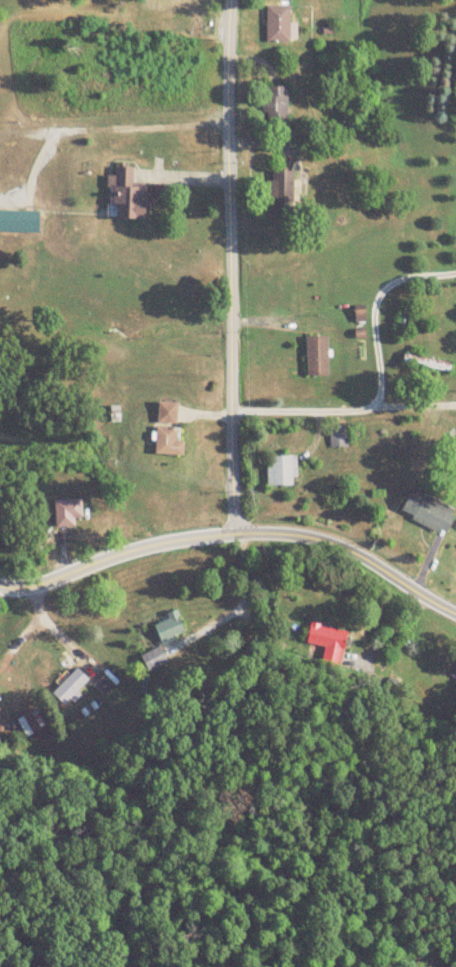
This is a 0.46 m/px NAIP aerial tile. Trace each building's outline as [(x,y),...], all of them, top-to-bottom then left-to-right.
[(290,21),(290,9),(267,8),(267,42),(297,43),(297,21),(290,21)] [(264,86),(264,122),(288,122),(288,86),(264,86)] [(108,175),(108,218),(146,219),(146,185),(133,185),(134,166),(116,166),(116,176),(108,175)] [(273,216),(297,215),(296,171),(272,171),(273,216)] [(40,210),(0,210),(0,232),(40,232),(40,210)] [(328,376),(328,336),(307,336),(307,376),(328,376)] [(156,455),(184,456),(185,441),(177,440),(179,403),(159,401),(156,455)] [(330,426),(330,448),(348,448),(348,426),(330,426)] [(269,486),(297,486),(297,456),(269,456),(269,486)] [(414,489),(402,514),(447,535),(455,516),(455,508),(414,489)] [(82,519),(82,500),(56,500),(56,528),(76,528),(76,519),(82,519)] [(186,636),(178,612),(154,620),(162,643),(186,636)] [(347,632),(311,622),(305,646),(340,656),(347,632)] [(168,662),(159,646),(141,656),(150,672),(168,662)] [(51,686),(61,704),(91,688),(81,670),(51,686)] [(93,684),(104,695),(117,683),(105,671),(93,684)]
